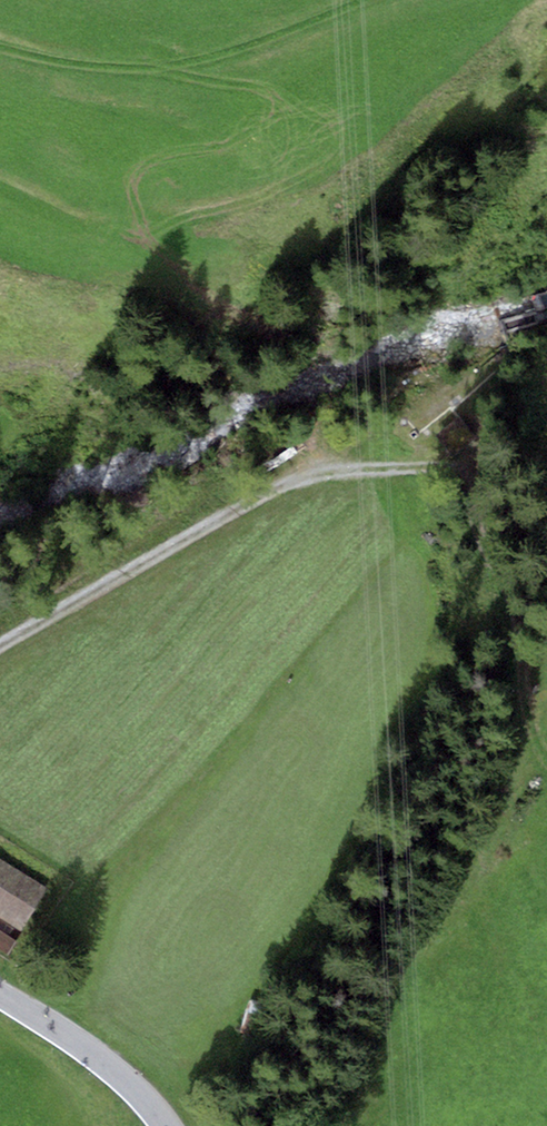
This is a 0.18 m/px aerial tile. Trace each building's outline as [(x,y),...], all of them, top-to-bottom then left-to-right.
[(0,862),(0,913),(16,923),(39,886),(0,862)] [(7,964),(21,941),(8,933),(3,942),(0,940),(0,959),(7,964)]
